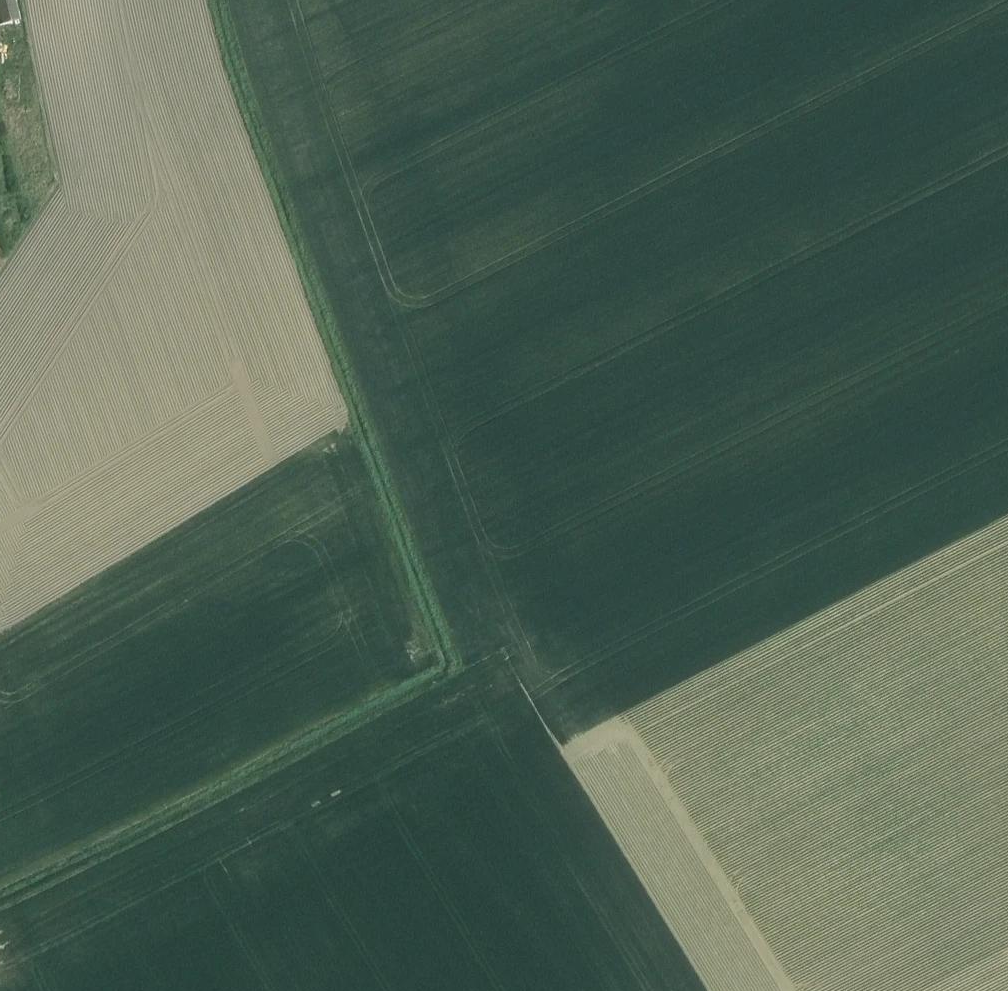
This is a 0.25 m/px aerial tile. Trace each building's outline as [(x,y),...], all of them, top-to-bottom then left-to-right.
[(0,20),(2,25),(20,20),(15,0),(0,0),(0,20)]
